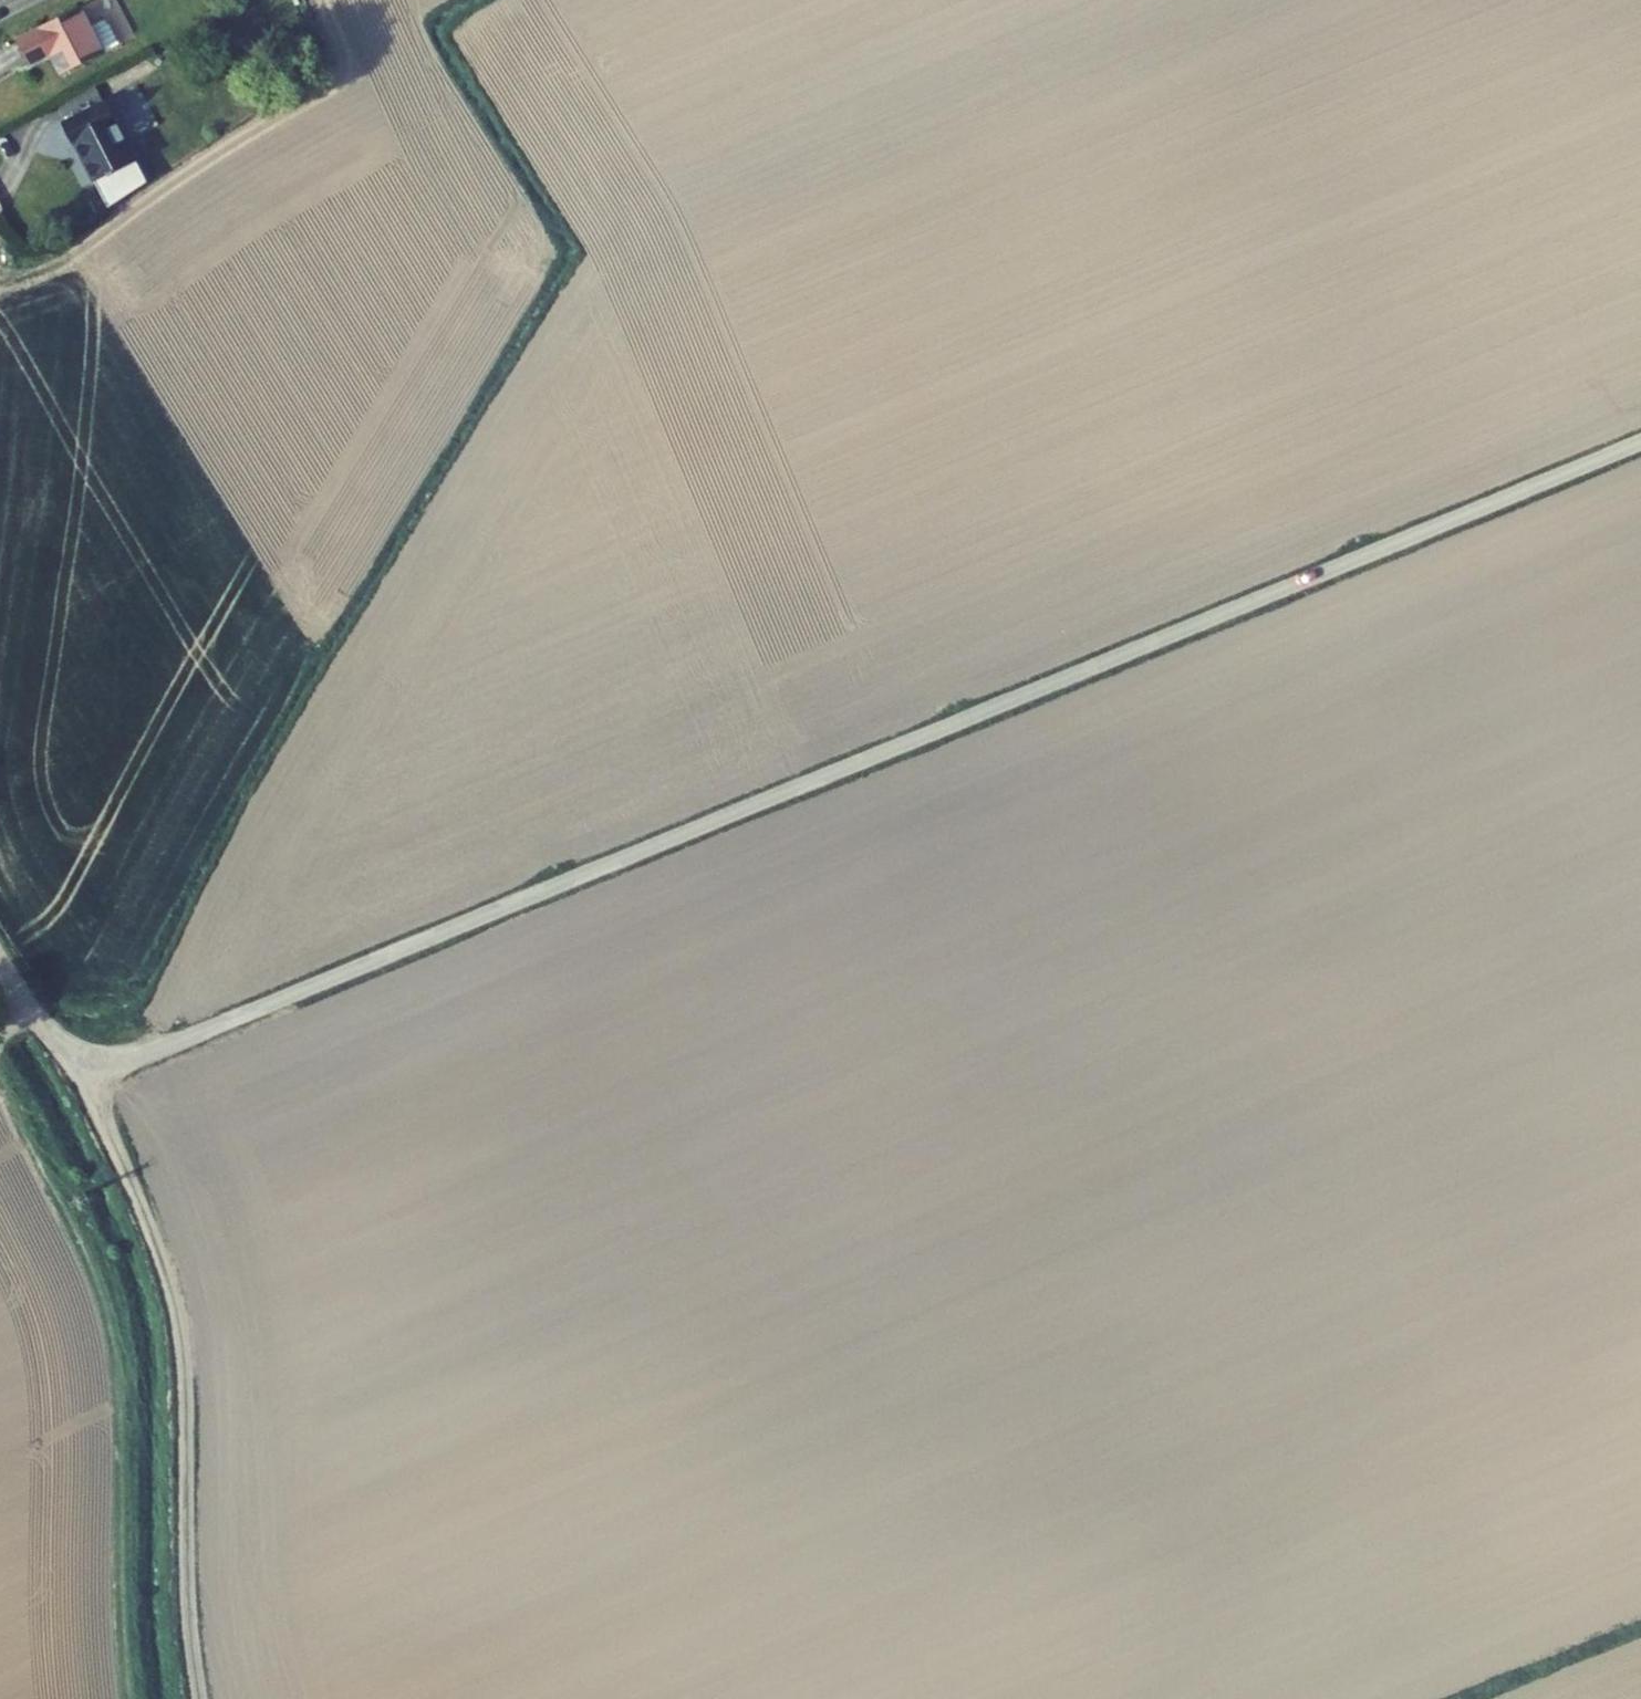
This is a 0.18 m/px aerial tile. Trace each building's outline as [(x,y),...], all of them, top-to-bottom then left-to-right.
[(104,14),(89,22),(82,8),(18,41),(28,62),(51,50),(62,73),(120,44),(104,14)] [(106,99),(63,122),(73,143),(76,141),(109,205),(147,180),(106,99)]
